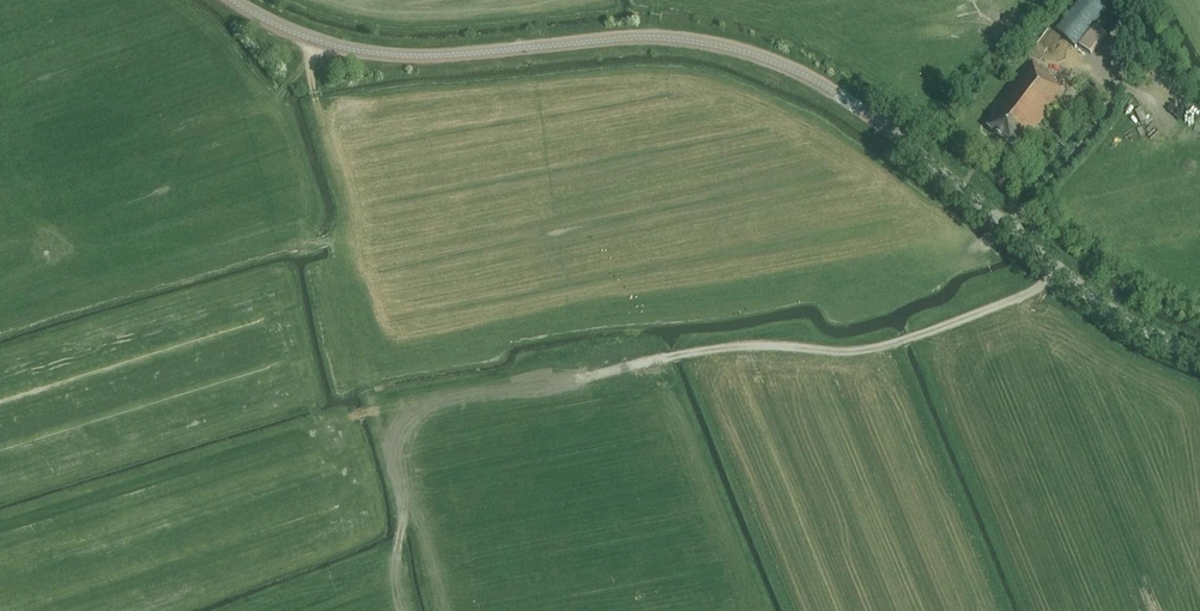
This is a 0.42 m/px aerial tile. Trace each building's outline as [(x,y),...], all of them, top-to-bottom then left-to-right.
[(1053,28),(1076,47),(1114,0),(1076,0),(1053,28)] [(1027,138),(1064,92),(1055,85),(1057,82),(1031,61),(999,102),(1001,104),(994,113),(998,116),(988,128),(1012,148),(1022,134),(1027,138)] [(1137,109),(1142,122),(1148,120),(1143,107),(1137,109)]
